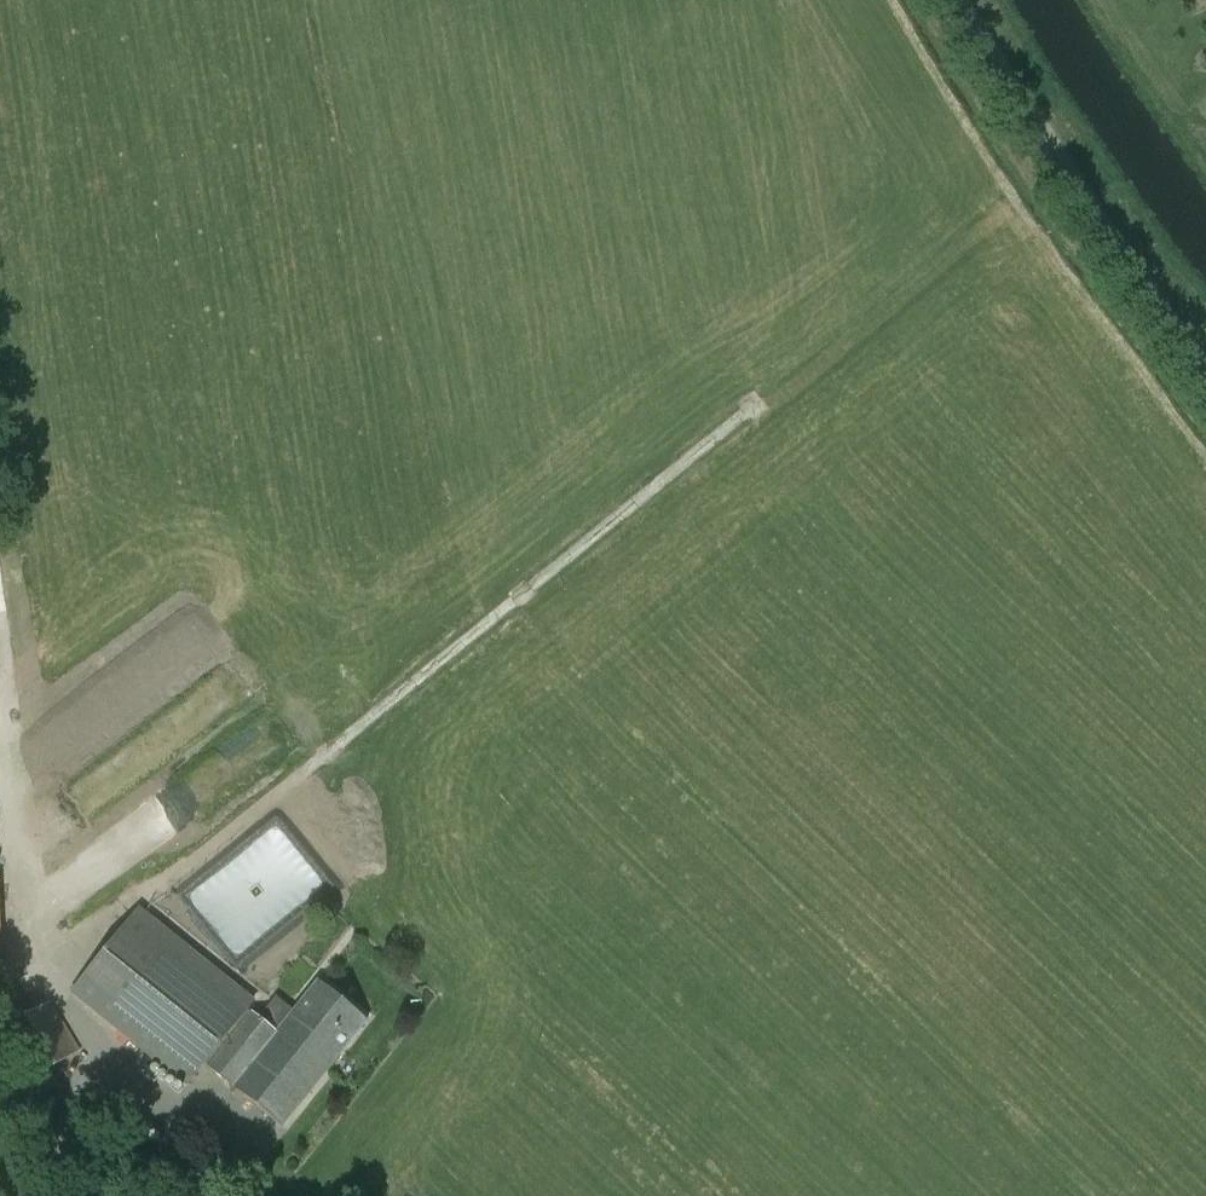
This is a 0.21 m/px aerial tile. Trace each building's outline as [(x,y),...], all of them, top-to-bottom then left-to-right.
[(60,715),(54,720),(74,747),(80,742),(60,715)] [(187,1085),(237,1022),(255,999),(142,909),(73,994),(187,1085)] [(282,1127),(367,1022),(318,982),(294,1012),(277,998),(260,1019),(253,1014),(209,1068),(282,1127)] [(81,1052),(52,1002),(0,1032),(0,1036),(28,1082),(29,1082),(40,1099),(60,1087),(50,1070),(81,1052)]
